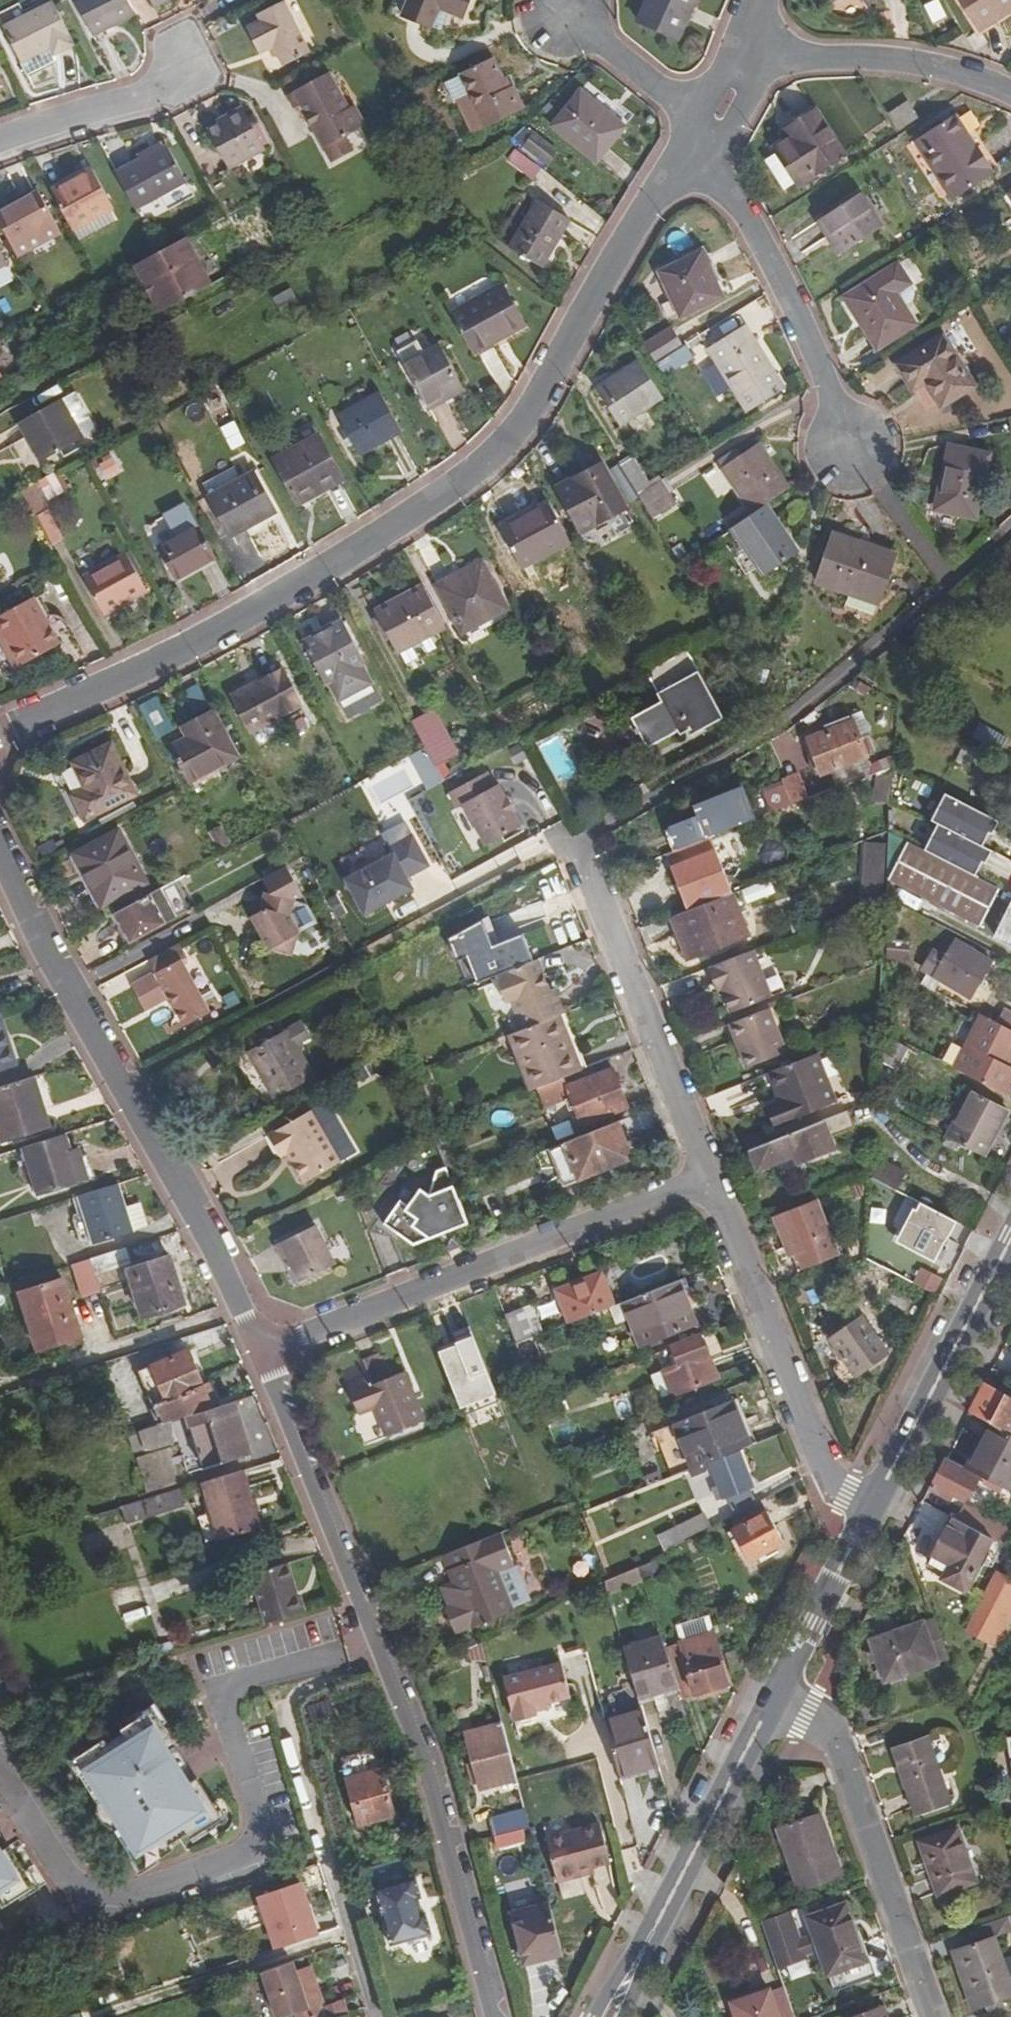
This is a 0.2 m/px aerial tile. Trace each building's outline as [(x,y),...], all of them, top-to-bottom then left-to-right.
[(135,16),(128,0),(73,0),(90,37),(135,16)] [(152,9),(170,0),(149,0),(148,1),(152,9)] [(399,16),(429,28),(437,8),(461,17),(467,0),(406,0),(399,16)] [(694,0),(645,0),(636,21),(677,39),(694,0)] [(919,6),(929,25),(943,17),(935,0),(931,0),(919,6)] [(983,31),(1010,12),(1010,0),(962,0),(983,31)] [(21,64),(50,48),(56,45),(60,53),(76,45),(53,1),(2,28),(21,64)] [(282,3),(255,16),(258,21),(243,29),(257,57),(272,49),(282,67),(308,55),(282,3)] [(1001,20),(1008,32),(1010,30),(1010,14),(1001,20)] [(56,45),(50,48),(54,56),(60,53),(56,45)] [(493,60),(459,77),(483,128),(523,108),(514,89),(509,91),(493,60)] [(322,74),(284,96),(291,110),(297,107),(320,150),(327,165),(348,154),(339,139),(358,129),(348,109),(343,113),(322,74)] [(579,92),(550,127),(595,164),(624,127),(579,92)] [(224,122),(206,132),(227,170),(263,151),(240,108),(221,118),(224,122)] [(774,151),(794,182),(797,188),(844,157),(814,109),(783,129),(789,138),(772,149),(774,151)] [(955,117),(915,142),(952,198),(991,172),(955,117)] [(540,170),(557,152),(532,129),(516,148),(540,170)] [(135,210),(160,197),(185,184),(165,146),(114,173),(135,210)] [(513,148),(503,158),(527,181),(537,170),(513,148)] [(794,182),(774,151),(763,159),(782,189),(794,182)] [(74,233),(111,212),(116,210),(90,162),(48,184),(74,233)] [(442,178),(452,172),(448,164),(437,170),(442,178)] [(0,210),(0,226),(10,245),(53,221),(36,191),(0,210)] [(861,194),(818,222),(839,254),(882,228),(861,194)] [(568,220),(536,201),(531,210),(518,202),(500,232),(512,240),(507,249),(540,268),(568,220)] [(118,224),(111,212),(74,233),(80,245),(118,224)] [(212,284),(186,238),(158,253),(135,265),(161,312),(212,284)] [(700,252),(657,272),(680,319),(722,299),(700,252)] [(882,274),(843,298),(876,350),(914,326),(882,274)] [(476,299),(448,314),(471,355),(524,326),(502,285),(476,299)] [(743,328),(707,350),(746,413),(783,391),(743,328)] [(642,348),(653,365),(679,349),(668,332),(642,348)] [(942,334),(893,364),(910,393),(925,385),(939,408),(974,387),(942,334)] [(419,361),(403,370),(426,410),(461,390),(437,347),(418,357),(419,361)] [(637,360),(594,388),(618,427),(661,399),(637,360)] [(377,394),(335,418),(357,457),(399,433),(377,394)] [(61,401),(17,424),(38,463),(81,440),(61,401)] [(317,437),(274,461),(298,505),(341,481),(317,437)] [(764,504),(787,489),(758,444),(720,469),(750,514),(764,504)] [(989,456),(949,446),(934,511),(975,520),(989,456)] [(91,464),(102,483),(121,472),(110,453),(91,464)] [(617,466),(637,497),(650,488),(631,457),(617,466)] [(600,464),(556,489),(582,534),(625,509),(600,464)] [(52,473),(39,481),(49,499),(62,492),(52,473)] [(252,474),(208,498),(230,538),(274,514),(252,474)] [(676,504),(662,481),(650,488),(637,497),(651,520),(676,504)] [(20,491),(35,518),(48,511),(34,484),(20,491)] [(521,569),(567,543),(545,501),(498,528),(521,569)] [(750,514),(730,527),(763,576),(797,553),(764,504),(750,514)] [(195,527),(159,548),(176,581),(213,560),(195,527)] [(894,554),(832,534),(816,583),(878,603),(894,554)] [(731,540),(722,545),(740,573),(749,568),(731,540)] [(126,552),(82,576),(104,616),(148,592),(126,552)] [(434,587),(460,635),(507,609),(481,562),(434,587)] [(445,628),(421,584),(373,611),(397,655),(445,628)] [(0,616),(0,632),(8,645),(1,649),(14,670),(61,642),(34,596),(0,616)] [(342,619),(301,642),(325,686),(366,664),(342,619)] [(721,718),(686,651),(645,673),(661,702),(632,718),(647,746),(677,731),(679,735),(687,731),(689,735),(721,718)] [(231,697),(251,733),(300,706),(280,669),(231,697)] [(151,697),(134,707),(154,740),(171,730),(151,697)] [(434,709),(411,721),(425,748),(448,735),(434,709)] [(811,774),(874,753),(860,709),(797,730),(811,774)] [(170,747),(189,783),(215,769),(238,757),(214,712),(182,729),(187,738),(170,747)] [(556,777),(573,768),(556,738),(539,748),(556,777)] [(111,745),(73,764),(86,789),(72,796),(85,820),(136,795),(111,745)] [(424,788),(438,781),(431,767),(422,771),(414,755),(409,757),(424,788)] [(757,786),(767,810),(806,793),(796,770),(757,786)] [(448,792),(456,808),(464,805),(485,843),(485,844),(520,826),(513,813),(516,811),(508,797),(504,797),(497,784),(493,786),(486,772),(448,792)] [(670,828),(679,850),(754,820),(741,788),(694,806),(698,816),(670,828)] [(166,822),(153,829),(161,843),(173,836),(166,822)] [(119,829),(74,854),(102,907),(148,882),(119,829)] [(412,835),(389,846),(392,853),(345,878),(365,913),(411,888),(404,876),(427,864),(412,835)] [(859,881),(880,882),(882,839),(861,838),(859,881)] [(985,883),(908,843),(888,882),(977,929),(998,890),(985,883)] [(979,846),(969,867),(985,875),(996,854),(979,846)] [(208,850),(194,858),(198,866),(212,859),(208,850)] [(1010,873),(1010,862),(998,856),(985,883),(998,890),(1002,892),(1010,873)] [(670,868),(686,909),(708,901),(690,860),(670,868)] [(287,866),(263,879),(270,894),(265,910),(252,916),(268,950),(273,948),(291,954),(293,953),(299,933),(290,916),(294,900),(303,896),(287,866)] [(1002,892),(1010,897),(1010,873),(1002,892)] [(744,902),(773,891),(767,877),(739,887),(744,902)] [(189,914),(173,883),(160,890),(176,921),(189,914)] [(160,890),(115,914),(128,937),(131,944),(176,921),(160,890)] [(686,909),(670,915),(689,961),(750,937),(732,892),(708,901),(686,909)] [(994,938),(1010,947),(1010,905),(994,938)] [(837,919),(819,926),(821,933),(840,926),(837,919)] [(476,921),(458,927),(467,951),(485,945),(476,921)] [(904,960),(908,940),(886,936),(883,956),(904,960)] [(920,970),(927,974),(941,982),(969,998),(991,961),(956,939),(945,957),(932,949),(920,970)] [(537,942),(512,951),(517,964),(541,955),(537,942)] [(188,959),(179,944),(148,961),(155,974),(132,986),(144,1010),(168,998),(185,1028),(208,1015),(200,999),(181,963),(188,959)] [(716,982),(719,989),(727,1012),(768,997),(751,951),(706,968),(712,984),(716,982)] [(467,988),(496,976),(499,975),(492,957),(460,969),(467,988)] [(551,991),(539,959),(499,975),(496,976),(505,998),(512,1001),(514,1000),(518,1012),(525,1010),(530,1026),(555,1016),(559,1014),(565,1012),(559,998),(554,999),(551,991)] [(920,984),(933,991),(941,982),(927,974),(920,984)] [(556,989),(551,991),(554,999),(559,998),(556,989)] [(769,1007),(733,1021),(745,1053),(741,1054),(746,1068),(787,1052),(769,1007)] [(1010,1030),(1010,1013),(1002,1009),(995,1022),(1010,1030)] [(566,1047),(571,1045),(559,1014),(555,1016),(566,1047)] [(508,1034),(517,1058),(524,1056),(536,1089),(538,1088),(563,1078),(580,1071),(571,1045),(566,1047),(555,1016),(530,1026),(508,1034)] [(955,1066),(1009,1093),(1010,1089),(1010,1064),(1007,1062),(1010,1055),(1010,1030),(995,1022),(982,1016),(955,1066)] [(733,1021),(730,1022),(741,1054),(745,1053),(733,1021)] [(15,1067),(0,1022),(0,1072),(15,1067)] [(253,1035),(260,1045),(276,1036),(270,1025),(253,1035)] [(877,1030),(876,1060),(896,1070),(910,1043),(878,1027),(877,1030)] [(287,1029),(276,1036),(260,1045),(248,1052),(274,1099),(314,1077),(287,1029)] [(815,1054),(770,1072),(781,1101),(772,1105),(779,1124),(834,1103),(833,1102),(815,1054)] [(524,1056),(517,1058),(529,1092),(536,1089),(524,1056)] [(611,1070),(567,1087),(570,1094),(582,1125),(626,1108),(611,1070)] [(0,1089),(0,1135),(2,1143),(50,1128),(34,1078),(0,1089)] [(545,1104),(570,1094),(567,1087),(563,1078),(538,1088),(545,1104)] [(970,1090),(946,1137),(984,1157),(1008,1110),(970,1090)] [(768,1141),(748,1149),(757,1171),(794,1157),(796,1163),(835,1148),(831,1135),(833,1135),(856,1126),(849,1109),(777,1138),(768,1141)] [(309,1110),(268,1136),(280,1158),(290,1152),(294,1158),(291,1161),(306,1182),(340,1161),(309,1110)] [(618,1121),(562,1143),(576,1180),(633,1158),(618,1121)] [(431,1130),(433,1137),(442,1158),(457,1152),(446,1124),(431,1130)] [(748,1149),(768,1141),(765,1135),(764,1132),(745,1140),(748,1149)] [(774,1132),(765,1135),(768,1141),(777,1138),(774,1132)] [(64,1135),(24,1147),(39,1196),(85,1181),(78,1158),(72,1161),(64,1135)] [(891,1188),(896,1190),(906,1172),(881,1158),(872,1178),(891,1188)] [(453,1186),(444,1164),(435,1167),(431,1191),(421,1187),(406,1201),(399,1196),(382,1220),(411,1244),(420,1233),(428,1238),(435,1229),(441,1233),(467,1223),(453,1186)] [(871,1177),(866,1259),(883,1268),(884,1268),(891,1188),(872,1178),(871,1177)] [(118,1185),(73,1199),(88,1248),(133,1234),(118,1185)] [(937,1258),(952,1214),(905,1198),(890,1242),(937,1258)] [(834,1255),(812,1200),(774,1215),(786,1246),(794,1243),(797,1252),(803,1267),(834,1255)] [(316,1223),(277,1243),(286,1259),(291,1256),(303,1280),(337,1262),(316,1223)] [(790,1255),(797,1252),(794,1243),(786,1246),(790,1255)] [(128,1246),(90,1259),(100,1290),(125,1282),(122,1272),(127,1270),(135,1268),(128,1246)] [(170,1257),(135,1268),(127,1270),(142,1317),(185,1304),(170,1257)] [(67,1264),(77,1298),(98,1293),(88,1258),(67,1264)] [(877,1280),(883,1268),(866,1259),(860,1261),(851,1265),(849,1266),(877,1280)] [(692,1266),(680,1271),(682,1277),(694,1273),(692,1266)] [(932,1290),(938,1275),(917,1266),(911,1281),(932,1290)] [(556,1290),(569,1323),(614,1305),(601,1272),(556,1290)] [(63,1280),(20,1294),(38,1349),(80,1336),(63,1280)] [(679,1280),(622,1302),(638,1345),(696,1323),(679,1280)] [(522,1307),(505,1313),(516,1343),(534,1337),(522,1307)] [(862,1314),(827,1338),(854,1377),(889,1353),(862,1314)] [(452,1413),(493,1398),(470,1333),(429,1348),(452,1413)] [(541,1355),(534,1336),(534,1337),(516,1343),(523,1362),(541,1355)] [(699,1336),(672,1347),(679,1365),(663,1371),(672,1395),(715,1378),(699,1336)] [(161,1423),(218,1405),(211,1382),(202,1384),(190,1354),(140,1375),(161,1423)] [(406,1370),(396,1375),(376,1382),(373,1376),(368,1361),(343,1371),(359,1413),(376,1407),(387,1436),(426,1421),(406,1370)] [(384,1372),(373,1376),(376,1382),(396,1375),(391,1364),(383,1367),(384,1372)] [(982,1385),(969,1410),(1010,1432),(1010,1430),(1010,1406),(1010,1405),(1010,1403),(1010,1400),(982,1385)] [(235,1400),(218,1405),(161,1423),(118,1436),(124,1456),(194,1435),(203,1467),(252,1452),(235,1400)] [(674,1424),(691,1469),(738,1450),(751,1445),(733,1400),(674,1424)] [(987,1424),(964,1468),(977,1475),(1009,1491),(1010,1487),(1010,1436),(987,1424)] [(752,1486),(738,1450),(691,1469),(689,1469),(692,1477),(712,1470),(723,1496),(752,1486)] [(977,1475),(964,1468),(943,1457),(926,1490),(948,1500),(952,1491),(966,1497),(977,1475)] [(253,1508),(251,1498),(242,1470),(200,1483),(218,1539),(259,1527),(253,1508)] [(191,1486),(143,1500),(148,1516),(195,1502),(191,1486)] [(962,1506),(954,1520),(991,1539),(1002,1545),(1009,1531),(962,1506)] [(766,1511),(731,1530),(749,1562),(783,1543),(766,1511)] [(703,1512),(667,1531),(674,1545),(710,1526),(703,1512)] [(954,1520),(950,1518),(931,1556),(948,1564),(940,1579),(964,1591),(991,1539),(954,1520)] [(503,1530),(507,1537),(519,1532),(516,1524),(507,1528),(503,1530)] [(501,1530),(490,1535),(495,1549),(507,1544),(501,1530)] [(461,1629),(473,1624),(473,1626),(482,1622),(483,1626),(492,1622),(490,1619),(516,1608),(500,1571),(516,1565),(507,1544),(495,1549),(490,1535),(442,1555),(449,1570),(452,1570),(456,1581),(441,1587),(444,1595),(448,1593),(451,1602),(448,1603),(446,1608),(455,1627),(461,1629)] [(642,1581),(643,1581),(660,1571),(655,1558),(638,1568),(642,1581)] [(252,1575),(265,1624),(301,1613),(287,1564),(252,1575)] [(604,1580),(607,1593),(642,1581),(638,1568),(607,1579),(604,1580)] [(999,1648),(1010,1625),(1010,1581),(995,1573),(966,1630),(999,1648)] [(727,1605),(726,1602),(709,1607),(710,1611),(727,1605)] [(922,1622),(868,1640),(872,1650),(865,1652),(869,1666),(876,1665),(882,1683),(936,1665),(922,1622)] [(623,1647),(639,1699),(677,1687),(667,1656),(661,1636),(623,1647)] [(714,1641),(667,1656),(677,1687),(680,1694),(681,1698),(728,1685),(714,1641)] [(735,1648),(725,1650),(731,1669),(741,1667),(735,1648)] [(536,1715),(535,1711),(534,1706),(546,1703),(571,1696),(561,1662),(502,1678),(514,1721),(536,1715)] [(261,1718),(271,1715),(265,1697),(255,1700),(261,1718)] [(547,1708),(546,1703),(534,1706),(535,1711),(547,1708)] [(137,1716),(139,1720),(145,1716),(154,1730),(163,1724),(164,1725),(167,1722),(156,1704),(137,1716)] [(619,1776),(658,1764),(642,1709),(604,1720),(619,1776)] [(154,1730),(145,1716),(139,1720),(123,1730),(126,1734),(109,1744),(107,1741),(90,1751),(84,1755),(93,1769),(84,1775),(134,1853),(134,1854),(144,1848),(152,1862),(158,1858),(175,1848),(172,1844),(188,1833),(191,1837),(207,1827),(213,1823),(204,1809),(213,1804),(213,1803),(197,1778),(190,1783),(172,1755),(179,1750),(164,1725),(163,1724),(154,1730)] [(517,1780),(502,1724),(465,1733),(480,1790),(517,1780)] [(926,1740),(892,1751),(914,1813),(947,1802),(926,1740)] [(84,1755),(90,1751),(88,1747),(68,1759),(80,1777),(84,1775),(93,1769),(84,1755)] [(377,1747),(341,1756),(359,1823),(394,1815),(377,1747)] [(197,1778),(179,1750),(172,1755),(190,1783),(197,1778)] [(204,1809),(213,1823),(207,1827),(210,1831),(229,1819),(217,1801),(213,1803),(213,1804),(204,1809)] [(491,1817),(496,1836),(529,1827),(524,1808),(491,1817)] [(818,1813),(775,1828),(798,1892),(840,1878),(818,1813)] [(579,1867),(591,1864),(609,1860),(600,1823),(572,1831),(547,1839),(558,1879),(558,1878),(580,1872),(579,1867)] [(0,1829),(0,1845),(3,1850),(11,1846),(0,1829)] [(957,1831),(918,1844),(936,1895),(975,1882),(957,1831)] [(2,1902),(4,1906),(21,1895),(27,1891),(18,1877),(27,1872),(27,1871),(11,1846),(3,1850),(0,1845),(0,1903),(2,1902)] [(134,1854),(134,1853),(130,1856),(141,1875),(161,1862),(158,1858),(152,1862),(144,1848),(134,1854)] [(31,1868),(27,1871),(27,1872),(18,1877),(27,1891),(21,1895),(23,1899),(42,1887),(31,1868)] [(585,1890),(580,1872),(558,1878),(563,1896),(585,1890)] [(418,1897),(421,1896),(415,1875),(373,1885),(389,1944),(430,1934),(424,1912),(422,1913),(418,1897)] [(504,1884),(510,1908),(533,1901),(527,1878),(504,1884)] [(301,1883),(258,1896),(275,1948),(318,1935),(301,1883)] [(523,1964),(562,1954),(549,1902),(510,1912),(523,1964)] [(845,1904),(806,1918),(812,1936),(798,1940),(788,1912),(760,1922),(777,1970),(805,1960),(804,1956),(817,1952),(826,1976),(865,1963),(845,1904)] [(976,1944),(994,1938),(1010,1932),(1005,1916),(971,1928),(976,1944)] [(1003,1963),(994,1938),(976,1944),(950,1953),(969,2006),(983,2002),(996,1998),(1010,1993),(1010,1988),(1003,1963)] [(1003,1963),(1010,1988),(1010,1960),(1003,1963)] [(292,1962),(260,1972),(275,2016),(284,2016),(295,2014),(296,2016),(329,2016),(346,2011),(343,2000),(324,2005),(310,1966),(295,1971),(292,1962)] [(864,1988),(853,1992),(856,2002),(868,1998),(864,1988)] [(729,2004),(734,2016),(776,2016),(767,1991),(729,2004)] [(997,2004),(996,1998),(983,2002),(985,2008),(997,2004)] [(857,2016),(885,2016),(882,2008),(857,2016)]
